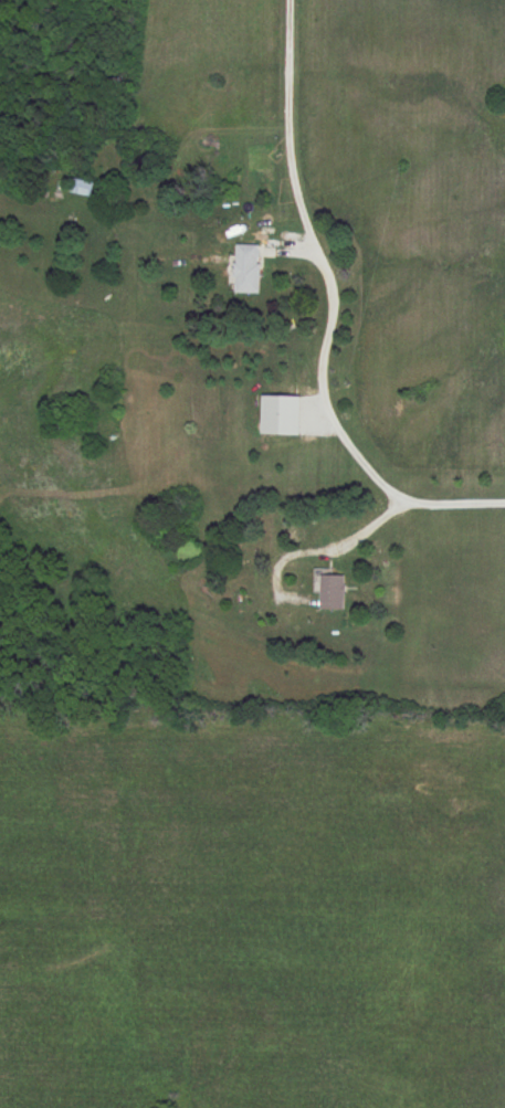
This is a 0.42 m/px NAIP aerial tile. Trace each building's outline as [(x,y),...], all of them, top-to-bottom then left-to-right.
[(92,194),(93,181),(70,180),(70,193),(92,194)] [(236,243),(236,262),(232,262),(232,276),(234,276),(234,291),(257,291),(259,243),(236,243)] [(261,393),(298,394),(297,433),(260,433),(261,393)] [(319,573),(344,573),(344,609),(319,608),(319,573)]
